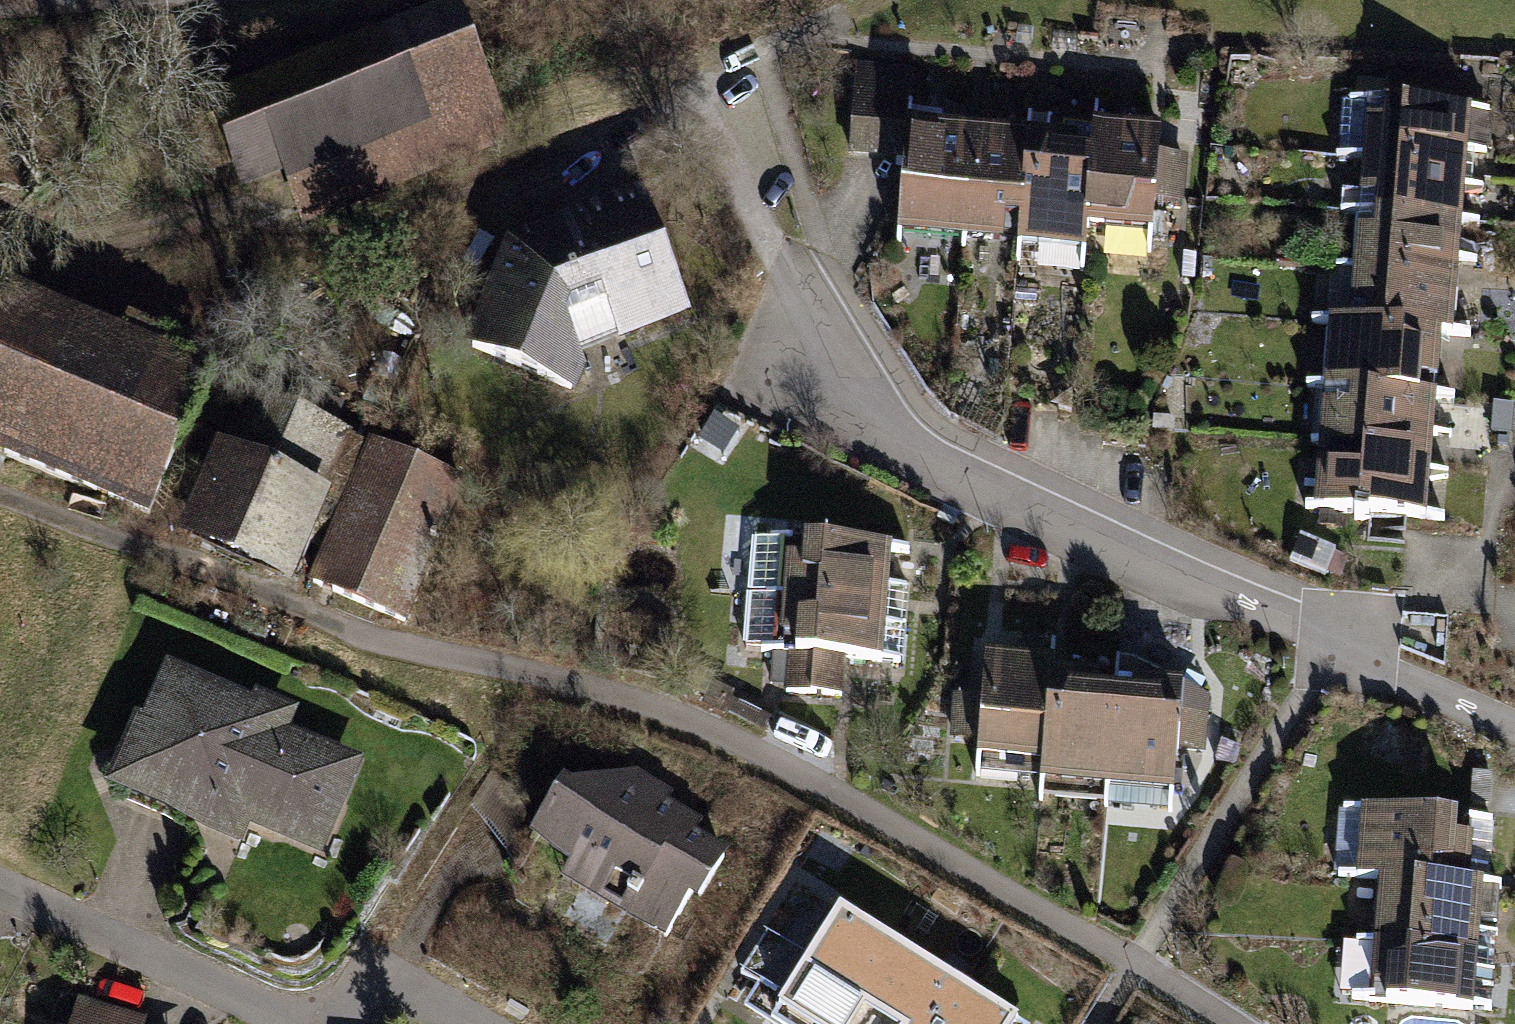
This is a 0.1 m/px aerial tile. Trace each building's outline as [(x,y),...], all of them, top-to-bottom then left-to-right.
[(513,145),(500,113),(455,3),(354,44),(365,71),(194,141),(208,176),(228,168),(240,196),(281,179),(289,199),(302,231),(513,145)] [(889,255),(953,260),(962,148),(905,143),(906,129),(910,76),(847,71),(839,166),(896,170),(889,255)] [(1471,127),(1367,118),(1363,178),(1466,186),(1471,127)] [(1143,252),(1152,146),(1084,140),(1083,158),(1075,246),(1143,252)] [(1009,265),(1018,153),(962,148),(953,260),(1009,265)] [(1075,246),(1083,158),(1018,153),(1009,265),(1073,270),(1075,246)] [(1462,233),(1466,186),(1363,178),(1359,225),(1457,233),(1462,233)] [(576,393),(586,371),(578,353),(617,337),(619,342),(691,313),(642,190),(507,243),(464,346),(576,393)] [(1453,284),(1457,233),(1359,225),(1353,225),(1349,276),(1453,284)] [(1448,345),(1453,284),(1349,276),(1344,337),(1436,344),(1448,345)] [(210,369),(180,357),(186,342),(127,317),(120,333),(4,286),(0,296),(0,461),(148,521),(210,369)] [(1431,412),(1436,344),(1344,337),(1320,335),(1315,403),(1431,412)] [(220,449),(215,447),(174,542),(290,591),(309,547),(330,497),(323,494),(348,437),(349,434),(245,390),(220,449)] [(1431,412),(1315,403),(1310,461),(1426,470),(1431,412)] [(309,547),(321,552),(367,445),(348,437),(323,494),(330,497),(309,547)] [(321,552),(308,584),(405,626),(466,482),(369,441),(367,445),(321,552)] [(1426,470),(1310,461),(1305,526),(1421,535),(1426,470)] [(782,526),(741,524),(736,606),(770,608),(769,626),(906,633),(909,559),(781,553),(782,526)] [(903,685),(906,633),(769,626),(767,664),(783,665),(781,706),(841,709),(843,682),(903,685)] [(1039,654),(976,651),(969,784),(1032,788),(1038,683),(1039,654)] [(299,711),(254,692),(251,699),(165,663),(141,721),(133,717),(102,791),(240,848),(248,829),(323,860),(365,760),(291,729),(299,711)] [(1111,686),(1038,683),(1032,788),(1031,804),(1105,808),(1111,686)] [(1184,690),(1111,686),(1105,808),(1177,812),(1184,690)] [(698,906),(728,855),(694,835),(701,823),(667,803),(672,794),(636,773),(570,790),(563,786),(530,842),(570,866),(562,879),(665,940),(689,900),(698,906)] [(1463,819),(1343,809),(1337,877),(1381,881),(1370,1002),(1475,1012),(1487,886),(1473,885),(1477,840),(1461,838),(1463,819)] [(932,969),(840,913),(805,970),(894,1023),(898,1023),(932,969)] [(898,1023),(1019,1023),(1020,1023),(932,969),(898,1023)] [(805,970),(779,1013),(797,1023),(894,1023),(805,970)] [(144,1022),(75,1005),(71,1023),(144,1023),(144,1022)]
